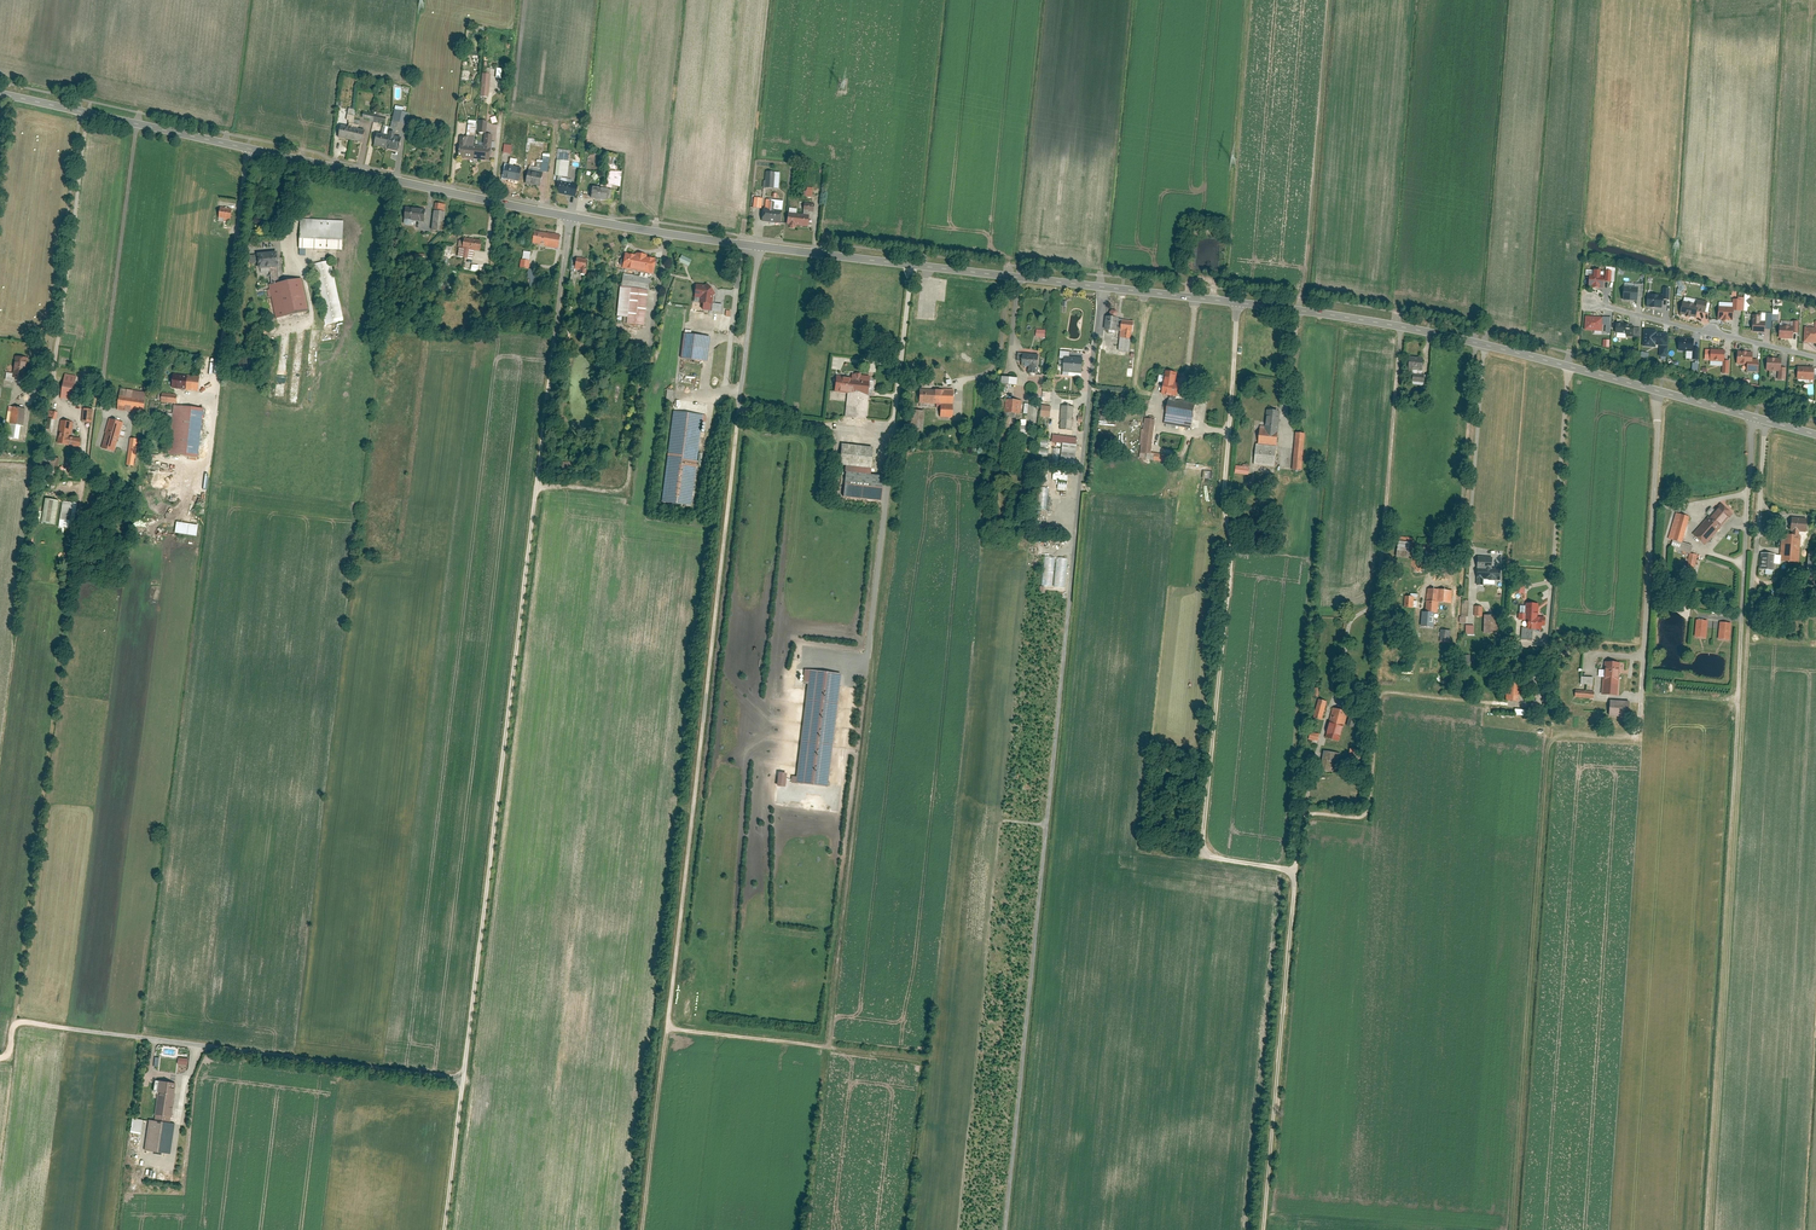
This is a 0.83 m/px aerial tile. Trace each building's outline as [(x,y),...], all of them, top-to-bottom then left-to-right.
[(471,64),(463,63),(461,80),(469,81),(471,64)] [(482,73),(480,96),(488,96),(490,73),(482,73)] [(340,126),(338,138),(361,143),(363,131),(359,130),(362,115),(361,120),(353,119),(351,128),(344,127),(340,126)] [(458,148),(457,157),(485,159),(485,151),(491,152),(492,136),(485,135),(486,122),(480,122),(479,127),(467,126),(466,140),(458,139),(458,148)] [(377,135),(375,146),(397,151),(398,148),(400,140),(395,139),(397,132),(390,130),(389,138),(377,135)] [(611,190),(618,191),(621,166),(616,166),(617,158),(604,156),(603,168),(608,168),(606,190),(590,188),(589,197),(610,200),(611,190)] [(528,168),(525,182),(539,185),(542,173),(546,173),(548,159),(541,158),(540,164),(537,163),(536,170),(528,168)] [(507,165),(504,178),(519,181),(521,170),(515,169),(517,163),(511,162),(510,166),(507,165)] [(596,172),(591,176),(595,181),(600,176),(596,172)] [(775,174),(766,174),(767,187),(775,187),(775,174)] [(558,180),(556,193),(576,196),(578,183),(558,180)] [(806,186),(804,196),(812,198),(814,188),(806,186)] [(753,207),(762,208),(763,198),(755,197),(753,207)] [(762,210),(760,221),(778,223),(780,202),(768,200),(766,211),(762,210)] [(787,210),(785,224),(804,227),(806,211),(812,212),(813,203),(803,202),(801,216),(794,215),(795,211),(787,210)] [(408,206),(406,218),(422,221),(424,209),(408,206)] [(232,209),(220,208),(218,221),(230,223),(232,209)] [(443,232),(446,213),(435,211),(432,230),(443,232)] [(302,218),(301,247),(340,248),(342,220),(302,218)] [(560,235),(533,230),(531,241),(558,245),(560,235)] [(464,237),(462,247),(480,251),(482,241),(464,237)] [(424,262),(426,247),(417,246),(415,261),(424,262)] [(276,250),(257,252),(258,266),(277,265),(276,250)] [(530,259),(531,252),(524,251),(523,258),(530,259)] [(653,257),(624,253),(622,265),(651,269),(653,257)] [(689,266),(692,260),(682,255),(679,261),(689,266)] [(529,269),(530,261),(521,259),(520,267),(529,269)] [(579,259),(577,273),(586,274),(588,260),(579,259)] [(343,320),(329,260),(312,264),(326,324),(343,320)] [(546,280),(546,270),(528,270),(528,286),(536,286),(536,280),(546,280)] [(631,322),(642,323),(649,276),(626,272),(619,315),(632,317),(631,322)] [(1588,275),(1588,288),(1605,288),(1604,275),(1588,275)] [(300,278),(269,284),(276,318),(307,312),(300,278)] [(1622,283),(1622,299),(1637,299),(1637,296),(1643,296),(1643,283),(1622,283)] [(705,286),(696,284),(694,303),(703,304),(702,310),(710,311),(711,305),(712,305),(713,296),(715,294),(708,284),(705,286)] [(1647,294),(1647,307),(1664,307),(1664,294),(1647,294)] [(1718,303),(1717,319),(1733,320),(1733,313),(1744,314),(1745,298),(1741,298),(1740,300),(1734,300),(1733,304),(1718,303)] [(1680,303),(1680,316),(1696,316),(1697,309),(1704,309),(1704,301),(1695,300),(1695,304),(1680,303)] [(1118,351),(1127,351),(1130,321),(1116,320),(1117,312),(1108,311),(1106,331),(1119,332),(1118,351)] [(1753,316),(1752,332),(1764,332),(1765,327),(1771,328),(1772,313),(1764,312),(1764,317),(1753,316)] [(1585,314),(1584,328),(1600,329),(1601,315),(1585,314)] [(1606,324),(1606,333),(1612,333),(1612,317),(1604,317),(1604,324),(1606,324)] [(1614,321),(1614,333),(1625,333),(1625,336),(1639,337),(1639,324),(1633,324),(1633,321),(1614,321)] [(1778,326),(1777,338),(1792,339),(1792,331),(1796,332),(1797,323),(1791,323),(1791,327),(1778,326)] [(1803,343),(1815,343),(1815,329),(1803,328),(1803,343)] [(1046,330),(1037,329),(1036,337),(1046,338),(1046,330)] [(1656,331),(1645,330),(1644,346),(1655,347),(1655,344),(1666,344),(1667,335),(1655,334),(1656,331)] [(684,334),(681,359),(707,362),(710,337),(684,334)] [(1693,337),(1678,337),(1677,351),(1691,351),(1691,359),(1699,360),(1699,343),(1693,343),(1693,337)] [(1724,351),(1712,350),(1711,360),(1719,360),(1719,371),(1726,372),(1727,360),(1723,360),(1724,351)] [(1062,360),(1062,372),(1079,373),(1080,360),(1070,359),(1070,353),(1059,352),(1059,360),(1062,360)] [(1751,353),(1737,352),(1737,364),(1743,364),(1742,371),(1750,372),(1750,367),(1756,367),(1756,361),(1750,361),(1751,353)] [(1037,357),(1020,355),(1019,366),(1026,366),(1026,372),(1031,372),(1032,366),(1036,366),(1037,357)] [(27,358),(15,357),(13,374),(12,378),(14,378),(25,380),(27,358)] [(1423,359),(1409,358),(1408,374),(1412,374),(1411,385),(1423,386),(1423,374),(1422,374),(1423,359)] [(1778,360),(1767,359),(1766,371),(1776,371),(1776,380),(1782,380),(1783,368),(1778,368),(1778,360)] [(1797,370),(1797,379),(1808,380),(1808,382),(1815,382),(1815,374),(1812,373),(1812,370),(1797,370)] [(13,382),(14,378),(12,378),(13,374),(6,373),(5,381),(13,382)] [(173,373),(172,388),(198,390),(199,376),(173,373)] [(1169,396),(1164,424),(1186,428),(1191,405),(1172,401),(1175,385),(1169,383),(1171,375),(1163,373),(1159,394),(1169,396)] [(76,376),(65,374),(60,399),(72,401),(76,376)] [(845,417),(866,419),(870,376),(852,374),(851,377),(836,376),(835,392),(848,393),(845,417)] [(1018,378),(1002,376),(1002,383),(1018,385),(1018,378)] [(146,393),(120,389),(117,411),(143,414),(146,393)] [(951,392),(917,390),(916,407),(925,407),(925,402),(936,403),(935,416),(950,417),(951,392)] [(1054,392),(1043,391),(1042,402),(1053,403),(1054,392)] [(178,395),(162,393),(161,401),(176,403),(178,395)] [(1023,401),(1006,399),(1005,412),(1021,414),(1023,401)] [(203,408),(174,405),(169,455),(198,457),(203,408)] [(1051,418),(1052,406),(1043,405),(1041,417),(1051,418)] [(1075,406),(1062,405),(1061,420),(1062,420),(1061,429),(1073,430),(1075,406)] [(25,409),(8,407),(5,424),(8,425),(20,427),(22,427),(25,409)] [(93,410),(83,409),(82,423),(92,424),(93,410)] [(58,413),(49,411),(47,419),(56,421),(58,413)] [(1250,463),(1271,465),(1277,412),(1268,411),(1266,428),(1259,428),(1257,446),(1252,445),(1250,463)] [(671,412),(659,502),(688,505),(698,426),(704,427),(705,417),(671,412)] [(919,430),(920,413),(906,412),(905,430),(919,430)] [(54,431),(56,421),(47,419),(45,429),(54,431)] [(124,423),(109,419),(105,434),(106,434),(101,449),(114,453),(118,438),(123,440),(126,432),(122,431),(124,423)] [(1152,457),(1156,420),(1145,419),(1141,456),(1152,457)] [(73,423),(61,421),(56,444),(80,448),(81,439),(70,437),(73,423)] [(18,440),(20,427),(8,425),(6,438),(18,440)] [(1078,437),(1053,434),(1052,442),(1063,443),(1064,443),(1077,444),(1078,437)] [(1292,470),(1299,471),(1302,434),(1295,434),(1292,470)] [(146,444),(146,447),(146,450),(147,452),(149,454),(151,455),(154,456),(157,455),(160,454),(162,452),(163,449),(163,446),(162,443),(160,441),(158,439),(155,438),(152,439),(150,440),(148,442),(146,444)] [(138,440),(130,439),(126,466),(134,467),(138,440)] [(1077,444),(1064,443),(1063,443),(1061,462),(1076,464),(1078,444),(1077,444)] [(873,447),(842,444),(839,465),(845,465),(870,468),(873,447)] [(60,459),(50,458),(49,473),(54,473),(54,470),(58,471),(60,459)] [(1237,465),(1236,473),(1249,475),(1251,465),(1244,464),(1243,466),(1237,465)] [(871,468),(870,468),(845,465),(845,472),(846,472),(843,497),(881,501),(884,476),(871,474),(871,468)] [(1068,477),(1057,477),(1057,485),(1068,486),(1068,477)] [(58,501),(45,499),(41,523),(54,526),(58,501)] [(77,504),(62,502),(58,528),(63,529),(63,528),(73,529),(77,504)] [(1706,545),(1732,513),(1721,504),(1716,510),(1712,507),(1706,514),(1709,516),(1693,534),(1706,545)] [(1689,517),(1676,513),(1668,539),(1673,541),(1671,548),(1690,554),(1692,546),(1681,543),(1689,517)] [(1807,519),(1791,517),(1790,531),(1791,531),(1791,535),(1799,535),(1799,532),(1805,533),(1807,519)] [(1791,535),(1781,534),(1779,561),(1798,563),(1801,536),(1799,535),(1791,535)] [(1409,539),(1396,538),(1395,555),(1408,556),(1409,539)] [(1436,541),(1427,541),(1427,550),(1436,550),(1436,541)] [(1808,551),(1806,576),(1815,577),(1815,552),(1808,551)] [(1775,554),(1761,553),(1759,570),(1774,571),(1775,554)] [(1698,555),(1691,554),(1688,570),(1695,571),(1698,555)] [(1065,588),(1068,558),(1044,556),(1042,586),(1065,588)] [(1479,556),(1477,585),(1483,586),(1484,580),(1489,580),(1489,581),(1496,581),(1496,580),(1501,580),(1502,567),(1493,567),(1494,557),(1479,556)] [(1424,559),(1414,559),(1412,577),(1422,578),(1424,559)] [(1523,593),(1524,579),(1514,578),(1513,593),(1523,593)] [(1448,589),(1427,588),(1425,611),(1432,612),(1433,601),(1447,602),(1448,589)] [(1412,596),(1404,596),(1404,606),(1411,606),(1412,596)] [(1469,617),(1470,601),(1462,600),(1461,617),(1466,617),(1469,617)] [(1540,631),(1541,618),(1534,618),(1534,615),(1538,616),(1538,605),(1526,604),(1525,620),(1528,620),(1527,627),(1522,627),(1522,637),(1531,638),(1531,631),(1540,631)] [(1483,607),(1475,606),(1475,617),(1483,617),(1483,607)] [(1499,616),(1484,615),(1484,634),(1498,634),(1499,616)] [(1708,621),(1696,620),(1695,637),(1707,637),(1708,621)] [(1719,622),(1717,639),(1730,641),(1732,623),(1719,622)] [(1474,626),(1466,625),(1466,634),(1474,635),(1474,626)] [(1506,646),(1515,645),(1515,637),(1506,638),(1506,646)] [(1603,678),(1602,695),(1619,696),(1621,678),(1619,678),(1620,663),(1605,662),(1605,670),(1599,669),(1599,677),(1603,678)] [(843,675),(811,671),(796,782),(827,787),(843,675)] [(1541,686),(1542,672),(1534,671),(1533,675),(1525,674),(1524,685),(1541,686)] [(1519,702),(1520,678),(1508,677),(1506,701),(1519,702)] [(1581,677),(1581,684),(1593,685),(1594,678),(1581,677)] [(1576,690),(1575,698),(1594,699),(1595,692),(1576,690)] [(1327,702),(1319,699),(1313,718),(1322,720),(1327,702)] [(1631,702),(1611,701),(1610,716),(1630,718),(1631,702)] [(1339,742),(1344,725),(1347,715),(1348,712),(1333,708),(1325,737),(1339,742)] [(1353,728),(1356,718),(1347,715),(1344,725),(1353,728)] [(1318,742),(1320,734),(1310,732),(1309,740),(1318,742)] [(1362,750),(1350,749),(1349,760),(1361,761),(1362,750)] [(1340,754),(1323,751),(1320,771),(1332,773),(1334,763),(1338,763),(1340,754)] [(787,774),(778,773),(777,787),(785,788),(787,774)] [(188,1065),(189,1058),(179,1056),(178,1063),(188,1065)] [(175,1082),(160,1080),(155,1118),(170,1120),(175,1082)] [(133,1118),(131,1131),(142,1133),(144,1119),(133,1118)] [(175,1124),(148,1120),(144,1149),(172,1152),(175,1124)]
